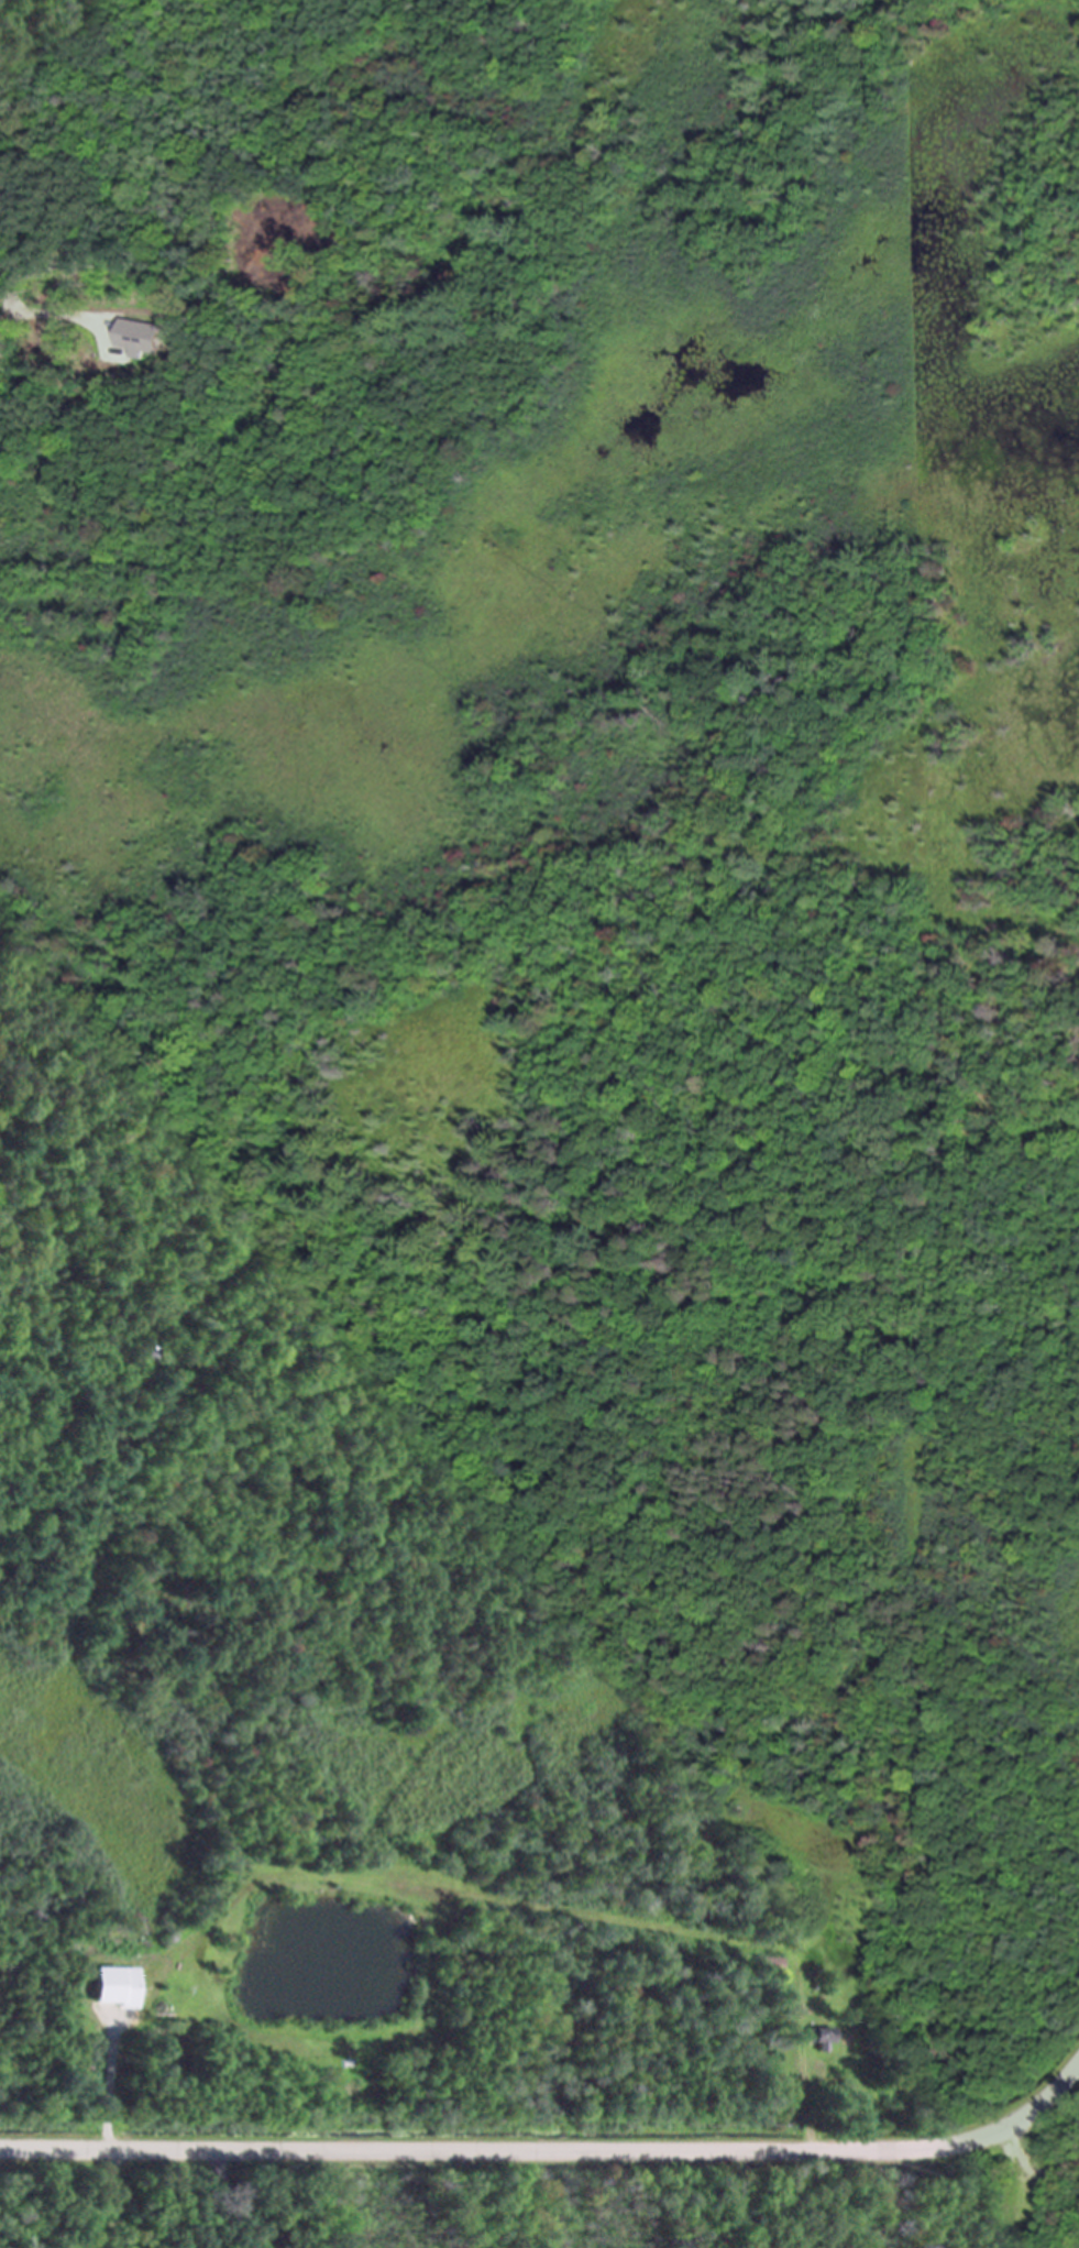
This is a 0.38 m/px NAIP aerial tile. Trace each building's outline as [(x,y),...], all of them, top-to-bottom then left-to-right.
[(139,1968),(96,1967),(95,2005),(138,2006),(139,1968)] [(837,2042),(836,2027),(811,2028),(811,2042),(820,2042),(820,2048),(827,2047),(827,2042),(837,2042)]
